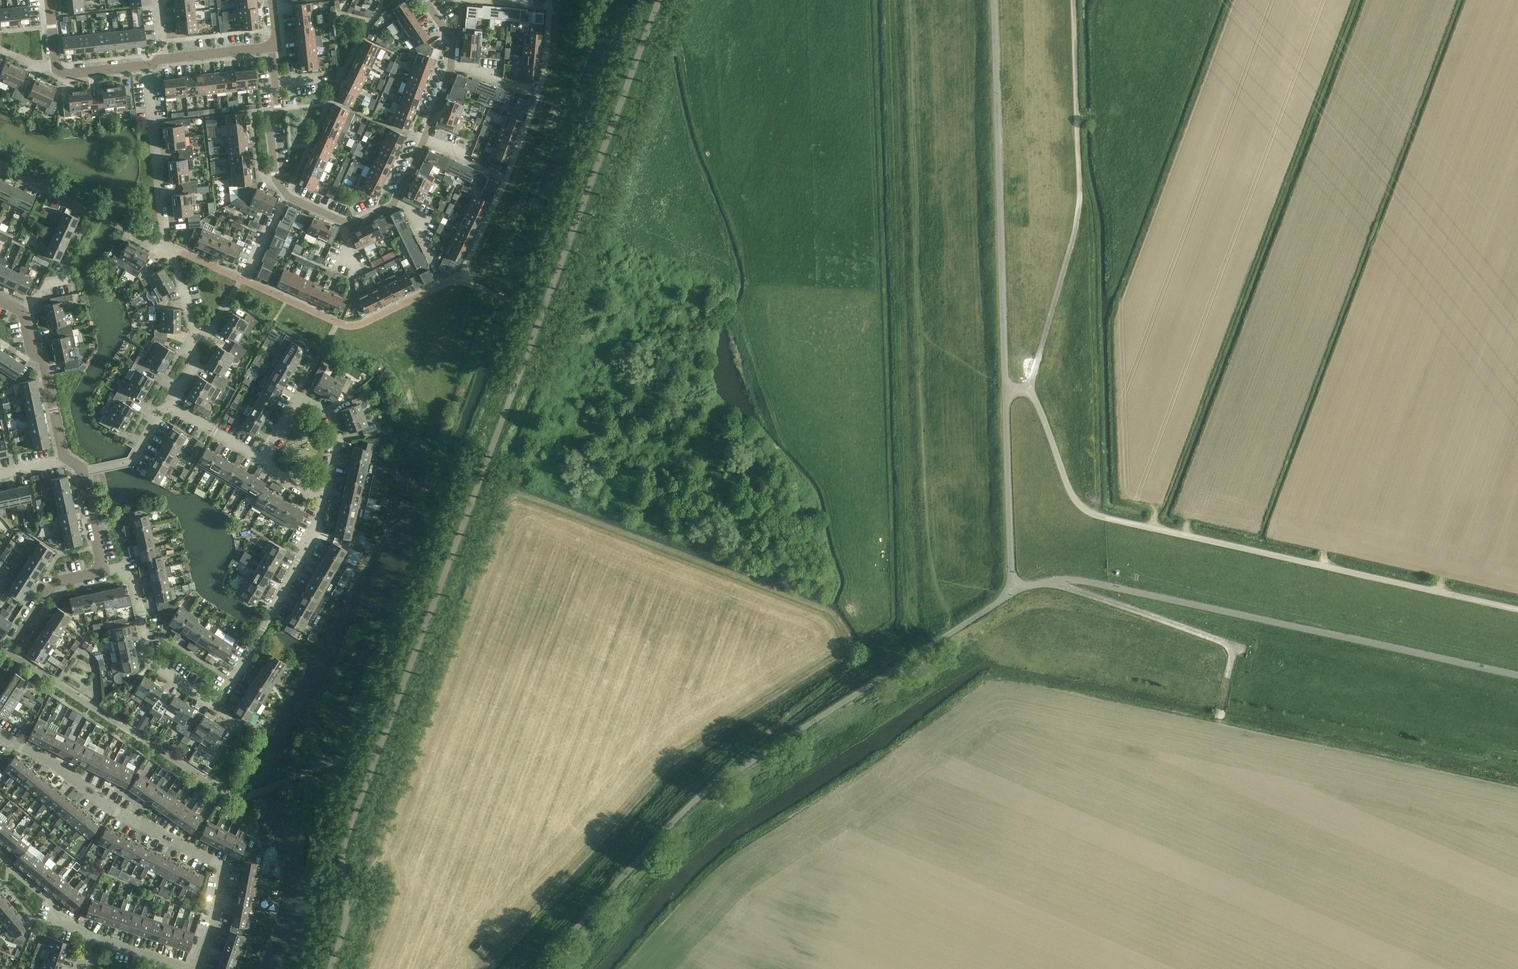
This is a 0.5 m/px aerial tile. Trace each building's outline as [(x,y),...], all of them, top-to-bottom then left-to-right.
[(256,0),(237,0),(238,10),(257,8),(256,0)] [(83,1),(66,3),(67,14),(84,12),(83,1)] [(175,3),(176,13),(195,11),(194,1),(175,3)] [(396,21),(410,11),(404,2),(389,11),(396,21)] [(295,16),(312,14),(311,3),(294,5),(295,16)] [(18,7),(19,24),(30,23),(28,6),(18,7)] [(488,19),(489,6),(482,6),(482,8),(467,6),(465,28),(463,28),(481,30),(481,29),(475,29),(476,18),(488,19)] [(489,6),(488,19),(490,19),(489,26),(494,27),(495,19),(520,22),(521,9),(514,8),(514,10),(506,10),(506,9),(495,8),(495,7),(489,6)] [(9,25),(19,24),(18,7),(7,8),(9,25)] [(0,9),(0,26),(9,25),(7,8),(0,9)] [(258,18),(257,8),(238,10),(239,20),(258,18)] [(360,11),(358,15),(370,18),(373,11),(365,9),(364,12),(360,11)] [(524,33),(541,35),(543,13),(527,11),(527,9),(521,9),(520,22),(531,23),(530,33),(524,33)] [(176,13),(177,23),(196,21),(195,11),(176,13)] [(416,20),(410,11),(396,21),(391,24),(397,32),(402,29),(416,20)] [(317,25),(316,14),(312,14),(295,16),(296,27),(314,25),(317,25)] [(258,18),(239,20),(240,31),(258,29),(257,19),(258,18)] [(422,29),(416,20),(402,29),(408,38),(422,29)] [(196,36),(196,32),(197,32),(196,21),(177,23),(178,34),(189,33),(189,36),(196,36)] [(315,36),(314,25),(296,27),(298,38),(315,36)] [(481,30),(463,28),(462,34),(464,34),(463,45),(481,46),(481,35),(481,30)] [(134,30),(135,47),(146,45),(144,29),(134,30)] [(422,29),(408,38),(418,53),(429,45),(426,40),(429,38),(422,29)] [(134,30),(123,31),(125,48),(135,47),(134,30)] [(123,31),(113,32),(115,49),(125,48),(123,31)] [(105,50),(115,49),(113,32),(103,33),(105,50)] [(95,51),(105,50),(103,33),(93,34),(95,51)] [(540,45),(541,35),(524,33),(523,44),(540,45)] [(93,34),(83,35),(85,52),(95,51),(93,34)] [(83,35),(73,36),(74,53),(85,52),(83,35)] [(74,53),(73,36),(62,38),(64,54),(74,53)] [(315,36),(298,38),(299,48),(316,47),(315,36)] [(381,45),(385,38),(382,36),(381,39),(377,38),(375,42),(381,45)] [(385,38),(381,45),(387,48),(389,44),(385,42),(386,38),(385,38)] [(360,50),(376,58),(381,48),(365,40),(360,50)] [(539,56),(540,45),(523,44),(522,55),(539,56)] [(414,63),(430,69),(434,59),(431,57),(433,51),(429,45),(418,53),(414,63)] [(479,57),(480,57),(481,46),(463,45),(462,55),(460,55),(460,61),(479,63),(479,57)] [(317,57),(316,47),(299,48),(300,59),(317,57)] [(360,50),(355,60),(371,68),(376,58),(360,50)] [(538,67),(539,56),(522,55),(521,65),(538,67)] [(317,57),(300,59),(301,70),(318,69),(317,57)] [(355,60),(351,70),(366,77),(371,68),(355,60)] [(16,66),(6,62),(1,73),(0,72),(0,81),(8,85),(16,66)] [(414,63),(410,73),(426,79),(430,69),(414,63)] [(538,67),(521,65),(520,77),(521,77),(520,82),(533,83),(533,78),(537,78),(538,67)] [(16,66),(8,85),(15,88),(11,97),(20,101),(27,84),(22,82),(26,71),(16,66)] [(245,71),(247,89),(257,88),(255,70),(245,71),(245,70),(245,71)] [(351,70),(346,80),(362,87),(366,77),(351,70)] [(237,91),(247,89),(245,71),(235,72),(237,91)] [(224,73),(227,92),(237,91),(235,72),(224,73)] [(216,93),(227,92),(224,73),(214,74),(216,93)] [(410,73),(406,84),(422,90),(426,79),(410,73)] [(206,94),(216,93),(214,74),(204,75),(206,94)] [(474,92),(478,80),(472,78),(472,80),(457,74),(449,94),(447,94),(465,101),(465,100),(459,98),(463,88),(474,92)] [(194,76),(196,95),(206,94),(204,75),(194,76)] [(186,96),(196,95),(194,76),(184,77),(186,96)] [(379,84),(383,85),(385,80),(381,79),(374,76),(372,81),(379,84)] [(184,77),(174,78),(176,97),(186,96),(184,77)] [(174,78),(174,79),(164,80),(165,98),(176,97),(174,78)] [(25,89),(27,84),(20,101),(26,103),(28,99),(38,103),(46,85),(36,80),(31,91),(25,89)] [(346,80),(341,89),(357,97),(362,87),(346,80)] [(504,103),(508,91),(502,89),(501,91),(494,88),(495,87),(484,83),(484,82),(478,80),(474,92),(504,103)] [(406,84),(402,94),(419,100),(422,90),(406,84)] [(46,85),(38,103),(47,107),(45,112),(51,114),(57,103),(51,100),(56,89),(46,85)] [(124,86),(113,87),(114,95),(115,107),(116,111),(126,110),(133,109),(132,97),(125,97),(125,95),(124,86)] [(114,95),(113,87),(102,88),(103,100),(97,100),(99,113),(105,112),(105,108),(115,107),(114,95)] [(79,91),(79,95),(81,110),(91,109),(92,114),(99,113),(97,100),(91,101),(90,89),(79,91)] [(341,89),(339,95),(336,100),(352,107),(357,97),(341,89)] [(79,95),(79,91),(68,92),(69,104),(63,104),(64,117),(71,116),(71,111),(81,110),(79,95)] [(505,115),(521,121),(529,101),(514,95),(515,94),(508,91),(504,103),(515,107),(511,117),(505,115)] [(415,110),(419,100),(402,94),(398,92),(395,102),(415,110)] [(443,110),(459,116),(463,106),(465,101),(447,94),(445,100),(447,101),(443,110)] [(411,120),(415,110),(395,102),(394,103),(398,104),(395,114),(411,120)] [(350,111),(335,104),(334,104),(330,114),(350,123),(354,113),(350,111)] [(459,116),(443,110),(440,120),(438,119),(435,126),(453,132),(455,127),(456,127),(459,116)] [(226,125),(245,123),(244,113),(225,115),(226,125)] [(330,114),(325,124),(346,133),(350,123),(330,114)] [(411,120),(395,114),(391,124),(407,130),(411,120)] [(517,132),(521,121),(505,115),(501,126),(517,132)] [(166,139),(184,137),(183,126),(190,125),(189,119),(177,120),(178,126),(165,128),(166,139)] [(246,133),(245,123),(226,125),(227,136),(246,133)] [(325,124),(321,134),(337,141),(341,143),(346,133),(325,124)] [(501,126),(497,136),(514,142),(517,132),(501,126)] [(58,127),(57,135),(66,135),(66,127),(58,127)] [(384,139),(400,146),(405,136),(389,129),(384,139)] [(247,144),(246,133),(227,136),(228,146),(247,144)] [(332,151),(337,141),(321,134),(316,144),(332,151)] [(497,136),(493,146),(510,152),(514,142),(497,136)] [(184,137),(166,139),(167,150),(180,148),(181,154),(193,153),(192,146),(185,147),(184,137)] [(395,156),(400,146),(384,139),(380,148),(395,156)] [(248,154),(247,144),(228,146),(230,156),(248,154)] [(316,144),(312,154),(328,161),(332,151),(316,144)] [(506,163),(510,152),(493,146),(490,157),(488,162),(490,163),(488,168),(498,172),(502,161),(506,163)] [(395,156),(380,148),(376,147),(372,157),(375,158),(390,166),(395,156)] [(444,170),(449,158),(444,155),(443,157),(428,150),(419,170),(417,169),(434,177),(429,174),(433,165),(444,170)] [(194,170),(192,159),(194,159),(193,153),(181,154),(182,160),(168,162),(170,173),(188,171),(194,170)] [(230,156),(231,166),(250,164),(248,154),(230,156)] [(312,154),(307,164),(323,171),(328,161),(312,154)] [(386,175),(390,166),(375,158),(370,168),(386,175)] [(449,158),(444,170),(473,183),(478,172),(472,169),(472,171),(464,168),(465,167),(455,162),(455,161),(449,158)] [(231,166),(232,176),(250,174),(249,164),(250,164),(231,166)] [(319,181),(323,171),(307,164),(303,173),(319,181)] [(370,168),(366,178),(381,185),(386,175),(370,168)] [(434,177),(417,169),(414,175),(416,176),(412,185),(427,192),(432,182),(434,177)] [(185,188),(197,187),(196,180),(189,181),(188,171),(170,173),(171,183),(184,182),(185,188)] [(478,172),(473,183),(483,188),(479,198),(473,195),(473,196),(488,203),(498,184),(483,177),(484,175),(478,172)] [(319,181),(303,173),(298,184),(314,191),(319,181)] [(238,199),(249,191),(249,185),(251,184),(250,174),(232,176),(233,186),(237,186),(238,199)] [(381,185),(366,178),(365,178),(361,176),(356,186),(361,188),(376,195),(381,185)] [(14,187),(4,182),(0,190),(0,198),(4,200),(3,203),(2,202),(1,206),(4,208),(14,187)] [(427,192),(412,185),(407,194),(405,193),(403,199),(420,208),(422,202),(422,203),(427,192)] [(336,188),(332,186),(330,186),(326,196),(332,198),(336,188)] [(18,206),(24,191),(14,187),(4,208),(8,209),(10,206),(9,205),(10,202),(18,206)] [(197,187),(185,188),(185,194),(172,195),(173,206),(191,204),(195,204),(194,193),(197,193),(197,187)] [(238,199),(232,204),(241,208),(240,210),(255,217),(258,210),(259,210),(266,194),(257,189),(255,193),(249,191),(238,199)] [(24,191),(18,206),(25,209),(24,212),(23,212),(22,215),(25,217),(28,211),(35,196),(24,191)] [(266,194),(259,210),(268,215),(276,198),(266,194)] [(483,213),(488,203),(473,196),(468,205),(483,213)] [(193,215),(191,204),(173,206),(174,217),(188,216),(189,222),(200,221),(200,214),(193,215)] [(479,223),(483,213),(468,205),(465,204),(460,214),(479,223)] [(277,226),(289,231),(294,221),(304,225),(301,231),(309,214),(309,213),(308,215),(288,206),(282,221),(280,220),(277,226)] [(400,235),(411,229),(408,224),(407,225),(400,210),(380,220),(379,218),(387,235),(388,235),(385,230),(395,225),(400,235)] [(53,220),(74,229),(79,219),(64,212),(61,220),(58,219),(58,218),(55,216),(53,220)] [(309,214),(301,231),(306,233),(316,238),(324,222),(314,218),(315,216),(309,214)] [(474,233),(479,223),(460,214),(455,223),(459,225),(474,233)] [(387,235),(379,218),(373,221),(374,223),(365,227),(373,243),(383,238),(383,237),(387,235)] [(69,240),(74,229),(53,220),(51,223),(55,225),(55,224),(58,226),(54,233),(69,240)] [(248,225),(259,230),(261,225),(250,220),(248,225)] [(324,222),(316,238),(327,243),(327,242),(332,245),(340,227),(334,225),(333,227),(324,222)] [(469,242),(474,233),(459,225),(454,235),(469,242)] [(289,231),(277,226),(275,232),(276,232),(271,242),(272,243),(269,250),(267,249),(264,255),(276,260),(289,231)] [(355,230),(349,233),(357,250),(362,247),(362,248),(373,243),(365,227),(356,232),(355,230)] [(204,251),(212,233),(202,229),(201,232),(194,229),(187,244),(194,247),(195,246),(204,250),(204,251)] [(204,251),(213,255),(221,237),(223,233),(213,229),(212,233),(204,251)] [(400,235),(414,264),(425,258),(422,252),(421,253),(417,246),(418,246),(413,236),(414,235),(411,229),(400,235)] [(64,250),(69,240),(54,233),(51,241),(48,239),(49,238),(45,237),(43,240),(64,250)] [(465,252),(469,242),(454,235),(449,244),(465,252)] [(213,255),(222,259),(230,242),(221,237),(213,255)] [(45,254),(59,261),(64,250),(43,240),(42,244),(45,246),(46,245),(48,246),(45,254)] [(230,242),(222,259),(223,259),(223,258),(232,263),(236,255),(238,256),(244,243),(238,240),(236,244),(230,242)] [(128,265),(138,248),(128,242),(122,253),(117,250),(110,261),(117,265),(118,264),(120,267),(123,268),(126,269),(128,265)] [(465,252),(449,244),(444,255),(445,255),(439,267),(444,278),(455,272),(465,252)] [(295,245),(293,251),(299,254),(302,248),(295,245)] [(138,248),(128,265),(136,270),(134,274),(139,278),(148,269),(142,265),(149,254),(138,248)] [(395,251),(382,257),(384,261),(397,255),(395,251)] [(263,262),(257,276),(277,285),(284,270),(281,275),(271,271),(276,260),(264,255),(261,261),(263,262)] [(320,255),(317,261),(323,264),(326,258),(320,255)] [(381,257),(370,263),(372,268),(383,262),(381,257)] [(5,284),(11,269),(4,266),(5,263),(6,264),(7,260),(4,258),(0,267),(0,282),(5,284)] [(406,273),(414,289),(433,279),(426,265),(428,264),(425,258),(414,264),(419,274),(409,279),(407,273),(406,273)] [(406,259),(401,262),(403,267),(409,264),(406,259)] [(5,284),(15,289),(25,267),(21,266),(19,270),(20,270),(19,273),(11,269),(5,284)] [(25,267),(15,289),(26,294),(32,279),(25,275),(26,273),(27,273),(28,270),(25,267)] [(152,288),(169,278),(163,268),(152,275),(148,269),(139,278),(144,286),(149,284),(152,288)] [(284,270),(277,285),(287,290),(294,274),(284,270)] [(404,294),(414,289),(406,273),(396,278),(404,294)] [(287,290),(297,294),(304,279),(294,274),(287,290)] [(395,275),(385,279),(387,283),(394,298),(404,294),(396,278),(395,275)] [(152,288),(146,292),(147,293),(147,296),(149,299),(151,300),(154,305),(155,305),(167,301),(164,295),(175,289),(169,278),(152,288)] [(297,294),(306,299),(314,283),(304,279),(297,294)] [(306,299),(316,303),(323,287),(314,283),(306,299)] [(385,303),(394,298),(387,283),(377,288),(385,303)] [(316,303),(326,308),(333,292),(323,287),(316,303)] [(367,292),(375,308),(385,303),(377,288),(367,292)] [(333,292),(326,308),(336,312),(338,309),(343,311),(348,299),(343,297),(344,297),(333,292)] [(360,315),(375,308),(367,292),(357,297),(357,298),(352,300),(360,315)] [(46,317),(64,314),(61,302),(72,300),(70,294),(65,295),(52,298),(53,304),(44,306),(46,317)] [(167,301),(155,305),(154,311),(155,311),(155,320),(160,320),(180,321),(180,309),(167,309),(167,301)] [(226,323),(244,333),(249,323),(256,327),(259,321),(247,314),(244,320),(232,313),(226,323)] [(64,314),(46,317),(49,329),(58,327),(60,332),(72,330),(71,324),(66,325),(64,314)] [(180,321),(160,320),(160,330),(154,330),(154,336),(167,339),(167,332),(180,332),(180,321)] [(232,347),(244,355),(247,349),(238,344),(244,333),(226,323),(220,334),(235,342),(232,347)] [(72,330),(60,332),(61,338),(51,340),(53,351),(71,348),(76,347),(73,335),(72,330)] [(279,347),(285,351),(299,360),(305,350),(303,349),(305,346),(286,335),(279,347)] [(174,352),(163,346),(167,339),(154,336),(151,341),(153,342),(148,350),(168,362),(174,352)] [(244,355),(232,347),(229,353),(218,346),(212,356),(229,366),(232,361),(235,363),(238,362),(239,359),(241,360),(244,355)] [(71,348),(53,351),(56,363),(66,361),(67,366),(79,364),(78,358),(73,359),(71,348)] [(148,350),(143,358),(138,355),(134,362),(145,369),(148,364),(162,373),(168,362),(148,350)] [(285,351),(280,361),(294,369),(299,360),(285,351)] [(5,353),(0,360),(0,369),(3,371),(1,373),(0,373),(0,374),(0,378),(1,379),(14,359),(5,353)] [(229,366),(212,356),(206,367),(217,373),(214,378),(226,386),(229,380),(223,377),(229,366)] [(18,375),(24,366),(14,359),(1,379),(0,381),(0,386),(1,387),(7,377),(6,377),(8,374),(15,379),(18,375)] [(289,378),(294,369),(280,361),(275,370),(289,378)] [(145,369),(134,362),(130,369),(135,372),(130,380),(147,390),(153,380),(142,373),(145,369)] [(324,396),(334,378),(324,373),(327,366),(322,363),(315,375),(320,379),(313,390),(324,396)] [(275,370),(269,379),(283,388),(289,378),(275,370)] [(337,374),(334,378),(324,396),(334,402),(340,390),(346,394),(353,381),(347,378),(347,379),(337,374)] [(18,375),(15,379),(20,382),(20,383),(22,394),(38,391),(36,379),(23,382),(22,378),(18,375)] [(226,386),(214,378),(211,384),(200,377),(194,387),(211,397),(215,400),(221,390),(223,391),(226,386)] [(283,388),(269,379),(265,377),(260,386),(264,389),(278,397),(283,388)] [(147,390),(130,380),(126,388),(121,385),(117,392),(127,399),(130,394),(141,400),(147,390)] [(211,397),(194,387),(188,398),(199,404),(196,410),(208,417),(211,411),(210,410),(211,408),(211,406),(209,404),(208,403),(211,397)] [(264,389),(258,398),(272,406),(278,397),(264,389)] [(40,402),(38,391),(22,394),(15,396),(17,399),(20,399),(20,398),(23,397),(25,405),(40,402)] [(127,399),(117,392),(113,399),(117,402),(113,410),(130,420),(136,410),(125,403),(127,399)] [(345,422),(352,419),(364,415),(362,409),(365,408),(367,403),(364,396),(362,397),(361,393),(357,395),(358,398),(351,400),(353,406),(341,411),(345,422)] [(240,400),(235,397),(230,407),(234,410),(240,400)] [(258,398),(253,407),(267,416),(272,406),(258,398)] [(43,413),(40,402),(25,405),(26,413),(23,414),(23,413),(20,414),(20,418),(43,413)] [(261,425),(267,416),(253,407),(252,408),(248,406),(244,414),(248,416),(247,417),(261,425)] [(130,420),(113,410),(108,418),(103,415),(99,422),(110,429),(113,424),(124,430),(130,420)] [(45,424),(43,413),(20,418),(21,422),(25,421),(25,420),(28,419),(29,428),(45,424)] [(256,435),(261,425),(247,417),(244,422),(230,417),(226,414),(223,419),(241,429),(242,427),(256,435)] [(352,419),(345,422),(349,433),(361,428),(363,434),(377,430),(374,424),(368,426),(364,415),(352,419)] [(47,435),(45,424),(29,428),(31,436),(28,436),(28,435),(24,436),(25,440),(47,435)] [(166,438),(180,447),(186,437),(172,429),(166,438)] [(34,450),(50,447),(47,435),(25,440),(26,444),(30,443),(29,442),(32,442),(34,450)] [(180,447),(166,438),(161,448),(175,456),(180,447)] [(346,460),(351,461),(351,458),(370,462),(372,451),(377,452),(379,445),(379,440),(369,441),(366,441),(366,442),(363,441),(361,448),(354,447),(352,455),(347,454),(346,460)] [(155,457),(169,465),(173,468),(179,458),(175,456),(161,448),(155,457)] [(196,464),(206,470),(216,454),(214,453),(206,448),(196,464)] [(216,448),(214,453),(216,454),(206,470),(216,476),(226,460),(218,455),(221,451),(216,448)] [(155,457),(150,466),(164,475),(169,465),(155,457)] [(351,461),(349,469),(373,475),(375,463),(370,462),(351,458),(351,461)] [(233,464),(226,460),(216,476),(226,482),(236,466),(233,464)] [(236,460),(233,464),(236,466),(226,482),(236,488),(246,471),(238,467),(241,463),(236,460)] [(150,466),(144,476),(158,484),(164,475),(150,466)] [(373,475),(349,469),(347,478),(342,477),(341,482),(346,483),(346,480),(371,486),(373,475)] [(253,476),(246,471),(236,488),(246,493),(255,477),(253,476)] [(256,471),(253,476),(255,477),(246,493),(256,499),(262,488),(265,483),(258,479),(260,474),(256,471)] [(46,492),(69,488),(67,476),(51,479),(53,488),(50,488),(46,488),(46,492)] [(346,480),(346,483),(344,491),(368,497),(371,486),(346,480)] [(17,488),(21,511),(25,509),(24,506),(23,503),(32,501),(28,485),(17,488)] [(21,511),(17,488),(5,490),(9,506),(17,504),(17,507),(17,511),(21,511)] [(72,499),(69,488),(46,492),(48,496),(51,495),(54,494),(56,502),(72,499)] [(272,494),(262,488),(256,499),(251,506),(261,512),(272,494)] [(9,506),(5,490),(0,491),(0,508),(9,506)] [(336,504),(341,505),(341,503),(366,508),(368,497),(344,491),(342,500),(337,499),(336,504)] [(281,499),(272,494),(261,512),(270,517),(281,499)] [(74,510),(72,499),(56,502),(58,510),(55,511),(55,510),(51,511),(51,515),(74,510)] [(290,504),(281,499),(270,517),(280,523),(290,504)] [(341,503),(341,505),(339,514),(357,518),(363,519),(366,508),(341,503)] [(304,513),(290,504),(280,523),(289,529),(290,527),(295,530),(304,513)] [(132,518),(134,529),(150,525),(148,514),(143,515),(142,509),(126,512),(127,519),(132,518)] [(77,521),(74,510),(51,515),(53,519),(56,518),(56,517),(59,516),(61,524),(77,521)] [(339,514),(337,522),(332,521),(331,526),(336,528),(336,525),(355,529),(357,518),(339,514)] [(79,532),(77,521),(61,524),(62,532),(59,533),(59,532),(56,533),(56,537),(54,537),(79,532)] [(134,529),(136,539),(152,536),(150,525),(134,529)] [(336,525),(336,528),(334,536),(352,541),(355,529),(336,525)] [(79,532),(54,537),(48,540),(50,544),(57,541),(61,540),(61,539),(64,539),(66,547),(81,544),(79,532)] [(136,539),(138,550),(154,547),(152,536),(136,539)] [(266,552),(280,560),(286,551),(272,542),(267,539),(262,549),(267,552),(266,552)] [(27,548),(47,561),(53,551),(40,542),(35,550),(32,548),(33,547),(30,545),(27,548)] [(321,552),(321,553),(325,555),(327,553),(343,562),(349,552),(333,542),(328,550),(324,548),(321,552)] [(138,550),(141,561),(163,556),(162,556),(161,556),(159,546),(154,547),(138,550)] [(41,571),(47,561),(27,548),(25,552),(28,554),(29,553),(31,555),(27,562),(41,571)] [(275,570),(280,560),(266,552),(261,561),(275,570)] [(327,553),(325,555),(321,553),(317,560),(321,562),(342,575),(348,565),(343,562),(327,553)] [(165,567),(163,556),(141,561),(147,560),(149,570),(165,567)] [(270,579),(275,570),(261,561),(256,571),(270,579)] [(41,571),(27,562),(22,569),(20,567),(17,565),(15,568),(34,580),(41,571)] [(309,572),(314,575),(315,572),(336,585),(342,575),(321,562),(316,570),(312,567),(309,572)] [(149,570),(151,581),(167,577),(165,567),(149,570)] [(34,580),(15,568),(13,571),(16,573),(17,573),(19,574),(15,581),(28,590),(34,580)] [(250,580),(264,588),(270,579),(256,571),(250,580)] [(315,572),(314,575),(309,582),(330,594),(331,595),(336,585),(315,572)] [(151,581),(153,591),(169,588),(167,577),(151,581)] [(264,588),(250,580),(245,577),(236,594),(255,606),(260,599),(259,598),(264,588)] [(28,590),(15,581),(10,588),(8,587),(8,586),(5,584),(2,587),(8,591),(22,600),(28,590)] [(330,594),(309,582),(305,590),(301,587),(298,592),(302,594),(304,592),(324,604),(330,594)] [(112,589),(115,605),(116,609),(132,606),(130,596),(125,597),(123,587),(112,589)] [(153,591),(156,602),(159,615),(168,609),(174,605),(173,604),(172,598),(176,598),(174,587),(169,588),(153,591)] [(112,589),(101,591),(105,607),(115,605),(112,589)] [(101,591),(91,594),(94,610),(105,607),(101,591)] [(304,592),(302,594),(298,602),(318,614),(324,604),(304,592)] [(80,596),(74,597),(73,593),(60,596),(65,606),(69,612),(68,615),(71,617),(73,614),(84,612),(80,596)] [(91,594),(80,596),(84,612),(94,610),(91,594)] [(71,617),(68,615),(69,612),(65,606),(60,596),(51,610),(55,612),(52,617),(65,626),(71,617)] [(286,611),(291,614),(292,612),(308,621),(313,624),(318,614),(298,602),(293,609),(289,607),(286,611)] [(179,608),(174,605),(168,609),(159,615),(159,617),(169,624),(173,627),(171,631),(176,634),(189,612),(180,606),(179,608)] [(4,635),(12,623),(5,618),(7,615),(7,616),(9,613),(6,610),(0,620),(0,634),(4,636),(4,635)] [(187,636),(196,622),(198,618),(189,612),(176,634),(173,638),(177,641),(180,636),(182,633),(187,636)] [(291,614),(286,622),(302,631),(308,621),(292,612),(291,614)] [(52,617),(46,626),(59,635),(65,626),(52,617)] [(196,622),(187,636),(196,641),(205,628),(196,622)] [(46,626),(40,635),(57,646),(62,637),(59,635),(46,626)] [(132,636),(129,626),(108,630),(109,634),(111,634),(112,641),(132,636)] [(196,641),(205,647),(214,634),(205,628),(196,641)] [(223,640),(214,634),(205,647),(214,653),(223,640)] [(47,653),(51,648),(54,650),(57,646),(40,635),(34,644),(47,653)] [(132,636),(112,641),(115,651),(134,647),(132,636)] [(223,640),(214,653),(224,659),(233,646),(223,640)] [(50,655),(47,653),(34,644),(26,656),(43,667),(45,664),(50,655)] [(117,662),(120,661),(136,658),(134,647),(115,651),(117,662)] [(271,654),(266,662),(262,659),(259,664),(263,666),(265,664),(280,674),(287,664),(271,654)] [(120,661),(117,662),(115,662),(117,673),(116,674),(114,675),(114,676),(114,678),(114,680),(115,681),(116,683),(118,683),(120,683),(125,682),(139,671),(139,669),(136,658),(120,661)] [(60,675),(66,665),(61,662),(55,672),(60,675)] [(263,666),(258,674),(274,684),(280,674),(265,664),(263,666)] [(15,673),(9,682),(24,692),(25,690),(30,683),(15,673)] [(274,684),(258,674),(254,681),(249,678),(247,683),(251,686),(252,683),(268,694),(274,684)] [(143,699),(154,683),(144,676),(137,687),(131,684),(124,696),(129,699),(130,697),(140,704),(143,699)] [(9,682),(3,691),(18,701),(23,694),(28,697),(30,693),(25,690),(24,692),(9,682)] [(154,683),(143,699),(153,706),(149,712),(154,715),(162,703),(157,700),(164,689),(154,683)] [(246,693),(262,703),(268,694),(252,683),(251,686),(246,693)] [(0,696),(0,702),(13,710),(14,708),(18,701),(3,691),(0,696)] [(234,702),(238,705),(240,702),(256,713),(262,703),(246,693),(241,700),(237,697),(234,702)] [(173,719),(184,702),(174,696),(167,707),(162,703),(154,715),(150,721),(152,723),(166,720),(168,716),(173,719)] [(6,719),(11,712),(16,715),(18,711),(14,708),(13,710),(0,702),(0,715),(6,719)] [(177,730),(179,731),(184,735),(192,723),(187,720),(194,709),(184,702),(173,719),(178,722),(176,726),(177,730)] [(233,712),(249,723),(256,713),(240,702),(238,705),(233,712)] [(185,735),(181,741),(187,744),(190,739),(190,738),(191,736),(201,743),(203,739),(214,722),(204,715),(197,726),(192,723),(184,735),(185,735)] [(46,727),(44,726),(36,722),(28,738),(38,743),(46,727)] [(47,722),(44,726),(46,727),(38,743),(48,748),(56,732),(48,728),(51,724),(47,722)] [(214,722),(203,739),(213,745),(209,751),(214,754),(222,743),(217,739),(224,728),(214,722)] [(58,753),(67,758),(75,742),(68,738),(70,733),(66,731),(64,736),(66,737),(58,753)] [(48,748),(58,753),(66,737),(64,736),(56,732),(48,748)] [(75,742),(67,758),(77,763),(85,747),(83,746),(86,741),(86,740),(78,737),(75,742)] [(77,763),(87,768),(95,752),(97,746),(89,742),(89,743),(86,741),(83,746),(85,747),(77,763)] [(95,752),(87,768),(96,772),(104,756),(102,755),(105,751),(105,750),(97,746),(95,752)] [(96,772),(106,777),(114,761),(106,757),(109,753),(105,751),(102,755),(104,756),(96,772)] [(24,762),(16,755),(5,769),(12,775),(8,779),(12,781),(15,777),(13,776),(24,762)] [(124,760),(122,765),(124,766),(116,782),(125,787),(134,771),(125,767),(128,762),(124,760)] [(106,777),(116,782),(124,766),(122,765),(114,761),(106,777)] [(13,776),(15,777),(22,783),(33,769),(24,762),(13,776)] [(33,769),(22,783),(28,788),(25,792),(28,795),(32,791),(30,790),(41,776),(33,769)] [(138,795),(149,781),(139,774),(129,789),(138,795)] [(30,790),(32,791),(38,796),(49,783),(41,776),(30,790)] [(157,787),(156,785),(149,781),(138,795),(147,801),(157,787)] [(156,808),(166,793),(159,788),(162,784),(159,781),(156,785),(157,787),(147,801),(156,808)] [(58,790),(50,783),(49,783),(38,796),(45,802),(42,806),(45,809),(48,805),(47,803),(58,790)] [(156,808),(165,814),(175,799),(173,798),(176,793),(177,793),(170,788),(166,793),(156,808)] [(48,805),(55,810),(66,796),(58,790),(47,803),(48,805)] [(165,814),(174,820),(184,805),(177,800),(180,796),(176,793),(173,798),(175,799),(165,814)] [(62,822),(65,818),(63,817),(75,803),(66,796),(55,810),(62,816),(58,820),(62,822)] [(83,810),(75,803),(63,817),(65,818),(72,824),(83,810)] [(174,820),(183,826),(193,811),(191,810),(184,805),(174,820)] [(195,813),(198,808),(194,806),(191,810),(193,811),(183,826),(192,833),(202,818),(195,813)] [(78,836),(82,832),(80,831),(91,817),(83,810),(72,824),(78,829),(75,834),(78,836)] [(3,822),(5,823),(0,829),(0,842),(2,844),(13,830),(7,824),(10,820),(7,817),(3,822)] [(82,832),(89,838),(100,824),(91,817),(80,831),(82,832)] [(218,821),(216,826),(218,827),(210,843),(219,848),(227,832),(220,828),(222,823),(218,821)] [(216,826),(208,822),(200,838),(210,843),(218,827),(216,826)] [(244,828),(246,829),(247,826),(242,823),(241,826),(240,826),(238,831),(241,833),(244,828)] [(108,854),(110,849),(108,848),(116,832),(106,827),(98,843),(106,847),(104,852),(108,854)] [(247,830),(246,829),(244,828),(241,833),(238,831),(235,836),(237,837),(229,853),(239,858),(242,852),(243,853),(259,847),(257,842),(254,838),(250,835),(246,834),(247,830)] [(2,844),(11,850),(22,837),(20,835),(13,830),(2,844)] [(11,850),(19,857),(26,849),(30,844),(23,838),(27,834),(24,831),(20,835),(22,837),(11,850)] [(126,837),(116,832),(108,848),(110,849),(118,853),(126,837)] [(219,848),(229,853),(237,837),(235,836),(227,832),(219,848)] [(136,842),(126,837),(118,853),(125,857),(123,862),(127,864),(129,859),(128,858),(136,842)] [(145,847),(136,842),(128,858),(129,859),(137,863),(145,847)] [(155,852),(145,847),(137,863),(145,867),(143,871),(146,873),(149,869),(147,868),(155,852)] [(34,855),(26,849),(19,857),(14,863),(23,870),(34,855)] [(165,856),(155,852),(147,868),(149,869),(157,873),(165,856)] [(237,869),(237,873),(242,874),(242,872),(263,876),(263,873),(260,873),(262,864),(263,854),(254,856),(253,862),(244,861),(243,870),(237,869)] [(23,870),(31,876),(43,862),(41,861),(34,855),(23,870)] [(174,861),(165,856),(157,873),(164,876),(162,881),(166,883),(168,878),(166,877),(174,861)] [(44,857),(41,861),(43,862),(31,876),(39,883),(51,869),(44,864),(47,860),(44,857)] [(184,866),(174,861),(166,877),(168,878),(176,882),(184,866)] [(194,871),(184,866),(176,882),(183,886),(181,891),(185,893),(187,888),(185,887),(194,871)] [(59,876),(58,875),(51,869),(39,883),(48,890),(59,876)] [(48,890),(56,897),(68,883),(61,877),(64,873),(61,871),(58,875),(59,876),(48,890)] [(203,876),(194,871),(185,887),(187,888),(195,892),(203,876)] [(242,872),(242,874),(240,882),(258,886),(259,877),(263,878),(263,876),(242,872)] [(233,894),(238,895),(238,893),(259,897),(259,895),(256,894),(258,886),(240,882),(239,891),(233,890),(233,894)] [(56,897),(65,904),(76,890),(74,888),(68,883),(56,897)] [(78,884),(74,888),(76,890),(65,904),(73,911),(85,897),(78,891),(81,887),(78,884)] [(133,887),(130,895),(138,897),(140,890),(133,887)] [(8,901),(1,892),(0,893),(0,907),(8,901)] [(238,895),(236,903),(254,907),(257,907),(259,897),(238,893),(238,895)] [(102,903),(96,920),(106,923),(112,906),(104,903),(106,898),(102,897),(100,902),(102,903)] [(89,899),(81,915),(96,920),(102,903),(100,902),(89,899)] [(3,922),(1,921),(15,909),(8,901),(0,907),(0,924),(3,922)] [(228,915),(234,916),(234,914),(255,918),(255,916),(252,915),(254,907),(236,903),(234,912),(229,911),(228,915)] [(122,904),(120,909),(122,910),(117,927),(127,930),(133,913),(124,910),(126,905),(122,904)] [(112,906),(106,923),(117,927),(122,910),(120,909),(112,906)] [(1,921),(3,922),(8,929),(22,917),(15,909),(1,921)] [(143,916),(137,934),(147,937),(153,920),(145,917),(147,912),(143,911),(141,916),(143,916)] [(143,916),(141,916),(133,913),(127,930),(137,934),(143,916)] [(234,916),(232,925),(242,927),(242,930),(249,933),(250,928),(254,929),(257,918),(255,918),(234,914),(234,916)] [(22,917),(8,929),(15,937),(29,926),(22,917)] [(158,940),(168,944),(174,927),(165,924),(167,919),(163,918),(161,923),(163,923),(158,940)] [(147,937),(158,940),(163,923),(161,923),(153,920),(147,937)] [(184,930),(178,947),(189,951),(194,934),(186,931),(188,926),(184,924),(182,930),(184,930)] [(174,927),(168,944),(178,947),(184,930),(182,930),(174,927)] [(221,942),(226,943),(227,941),(247,948),(247,946),(244,945),(247,937),(230,931),(227,939),(222,938),(221,942)] [(42,948),(47,950),(48,948),(65,954),(68,943),(52,938),(49,946),(44,944),(42,948)] [(484,958),(491,949),(480,940),(474,949),(484,958)] [(223,952),(240,957),(243,958),(247,948),(227,941),(226,943),(223,952)] [(20,943),(15,955),(19,957),(23,945),(20,943)] [(48,948),(47,950),(45,958),(61,964),(65,954),(48,948)] [(220,960),(215,958),(214,962),(219,964),(220,962),(240,968),(240,967),(237,966),(240,957),(223,952),(220,960)] [(36,968),(41,968),(42,968),(60,968),(61,964),(45,958),(42,967),(37,965),(35,968),(36,968)]
